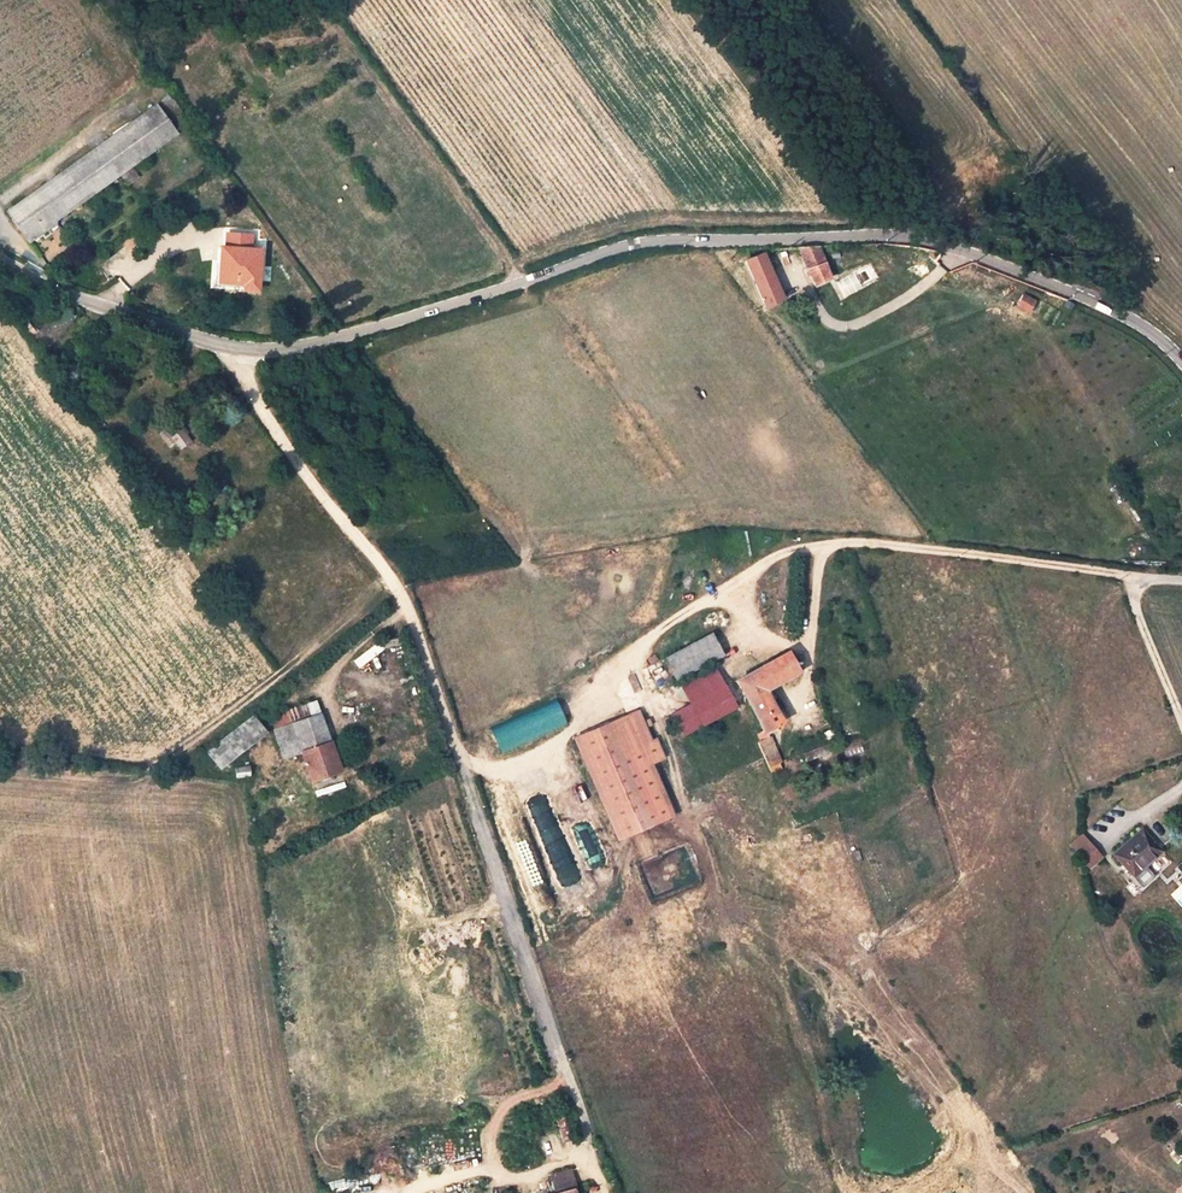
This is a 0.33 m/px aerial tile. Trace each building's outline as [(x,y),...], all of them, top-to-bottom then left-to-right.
[(154,104),(9,213),(33,242),(50,230),(55,237),(68,227),(62,220),(177,133),(154,104)] [(796,247),(813,286),(831,278),(818,246),(796,247)] [(259,251),(222,250),(221,283),(244,285),(243,292),(257,292),(259,251)] [(744,260),(764,307),(783,298),(763,252),(744,260)] [(732,257),(736,263),(742,259),(739,253),(732,257)] [(1020,293),(1015,305),(1028,312),(1034,300),(1020,293)] [(95,403),(85,391),(74,400),(84,412),(95,403)] [(164,430),(182,453),(193,444),(175,422),(164,430)] [(675,680),(719,657),(708,635),(664,658),(675,680)] [(800,673),(788,651),(735,681),(761,732),(756,734),(759,741),(756,743),(768,769),(783,762),(770,734),(773,733),(771,729),(783,722),(768,691),(800,673)] [(688,706),(722,688),(711,666),(676,683),(688,706)] [(681,736),(733,710),(722,688),(688,706),(670,715),(681,736)] [(295,740),(306,780),(335,772),(319,712),(276,724),(282,743),(295,740)] [(671,816),(649,763),(661,758),(654,740),(650,742),(637,712),(572,739),(614,840),(671,816)] [(224,767),(269,730),(259,718),(215,754),(224,767)] [(1119,854),(1138,878),(1168,852),(1148,830),(1119,854)] [(1087,833),(1074,844),(1094,867),(1106,857),(1087,833)] [(546,1175),(552,1192),(572,1192),(571,1189),(574,1187),(567,1167),(546,1175)]
